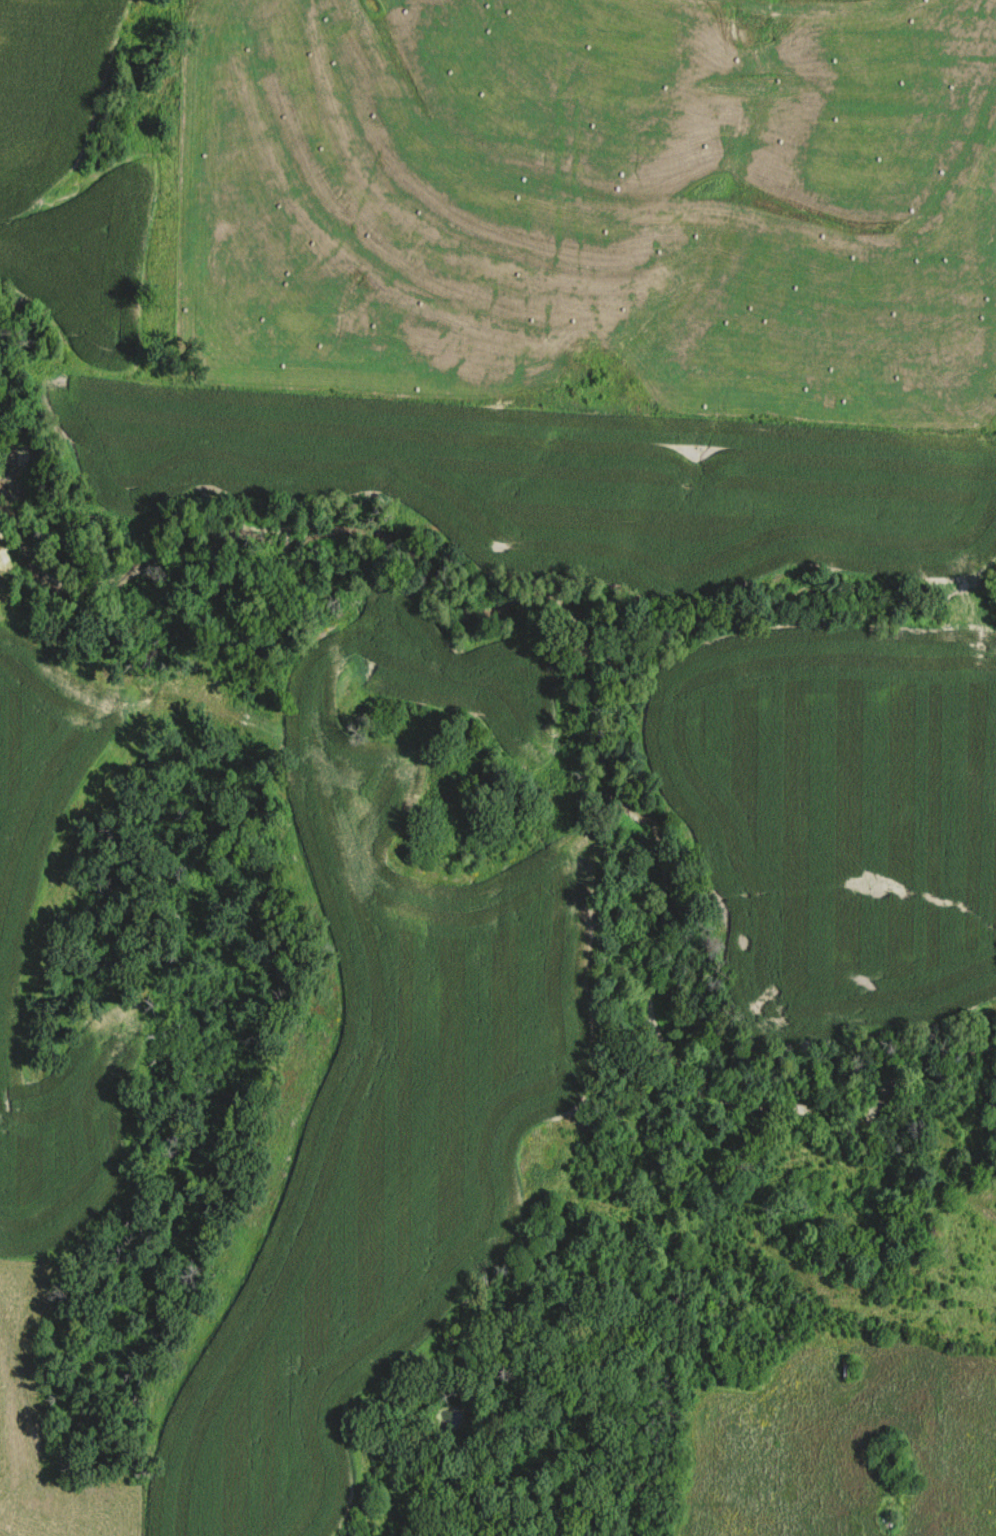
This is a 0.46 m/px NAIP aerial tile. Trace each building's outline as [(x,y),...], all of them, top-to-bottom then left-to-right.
[(853,1361),(841,1361),(841,1379),(853,1379),(853,1361)]
